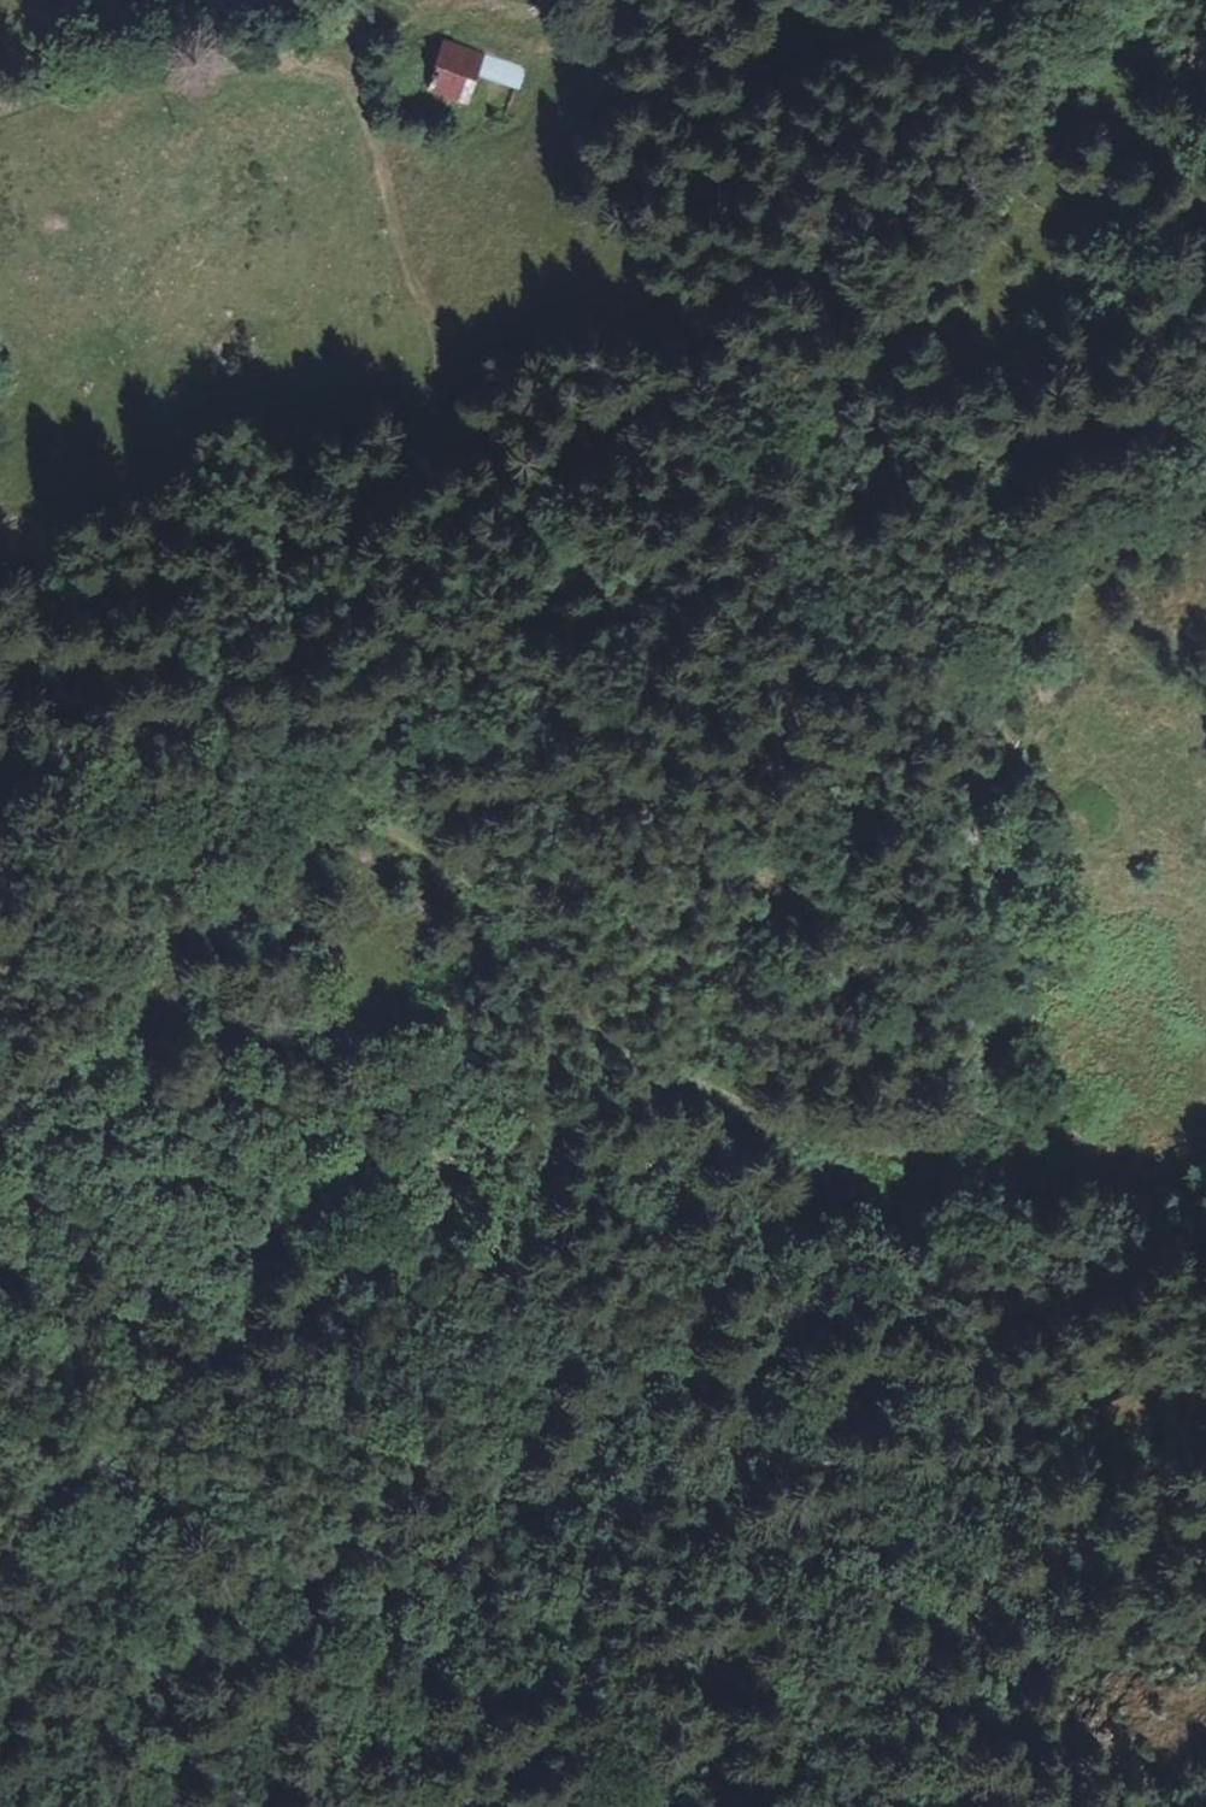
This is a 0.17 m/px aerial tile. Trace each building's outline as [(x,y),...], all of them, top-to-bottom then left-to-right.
[(428,88),(478,104),(494,61),(442,44),(428,88)]
